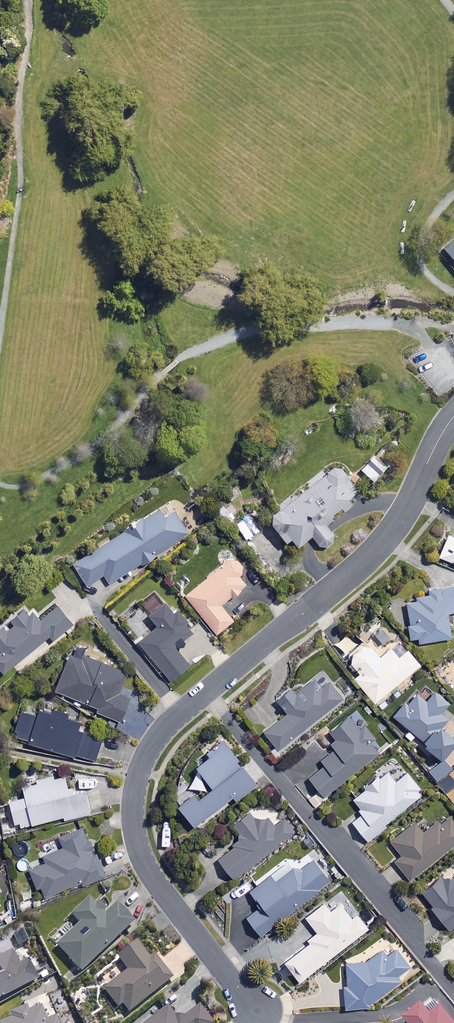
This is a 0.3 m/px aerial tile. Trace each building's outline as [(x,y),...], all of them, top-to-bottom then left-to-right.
[(441,246),(453,263),(453,235),(441,246)] [(384,466),(371,454),(359,468),(371,480),(384,466)] [(360,496),(338,465),(267,517),(284,540),(289,537),(295,545),(310,535),(320,548),(334,537),(323,523),(335,515),(332,510),(339,505),(342,509),(360,496)] [(233,520),(220,502),(209,511),(222,528),(233,520)] [(161,515),(158,509),(70,561),(84,584),(102,573),(107,582),(156,553),(155,552),(187,533),(172,509),(161,515)] [(255,532),(246,519),(237,525),(246,538),(255,532)] [(446,533),(438,555),(453,562),(453,536),(446,533)] [(243,569),(232,555),(184,593),(215,633),(232,620),(219,603),(244,584),(236,574),(243,569)] [(427,592),(413,594),(414,599),(403,601),(407,622),(403,623),(406,638),(415,636),(416,641),(447,636),(443,610),(453,608),(453,582),(426,587),(427,592)] [(170,612),(154,593),(139,605),(155,624),(136,639),(168,679),(187,664),(172,646),(191,631),(173,609),(170,612)] [(55,604),(37,619),(30,610),(26,613),(21,607),(8,618),(13,624),(5,630),(2,626),(0,627),(0,671),(1,672),(47,635),(51,639),(71,623),(55,604)] [(367,644),(359,644),(349,652),(347,659),(358,672),(352,677),(373,702),(418,663),(405,648),(396,655),(389,646),(378,656),(367,644)] [(125,672),(71,648),(54,689),(96,707),(94,710),(118,720),(128,697),(117,692),(125,672)] [(319,686),(312,677),(294,692),(291,688),(275,701),(285,712),(262,731),(276,749),(341,698),(326,680),(319,686)] [(446,701),(432,690),(420,692),(414,690),(400,707),(398,705),(391,714),(422,740),(420,742),(437,756),(452,738),(438,727),(446,718),(438,711),(446,701)] [(20,709),(13,733),(25,737),(24,740),(92,760),(99,735),(74,728),(77,718),(62,714),(63,710),(37,703),(34,713),(20,709)] [(333,738),(329,742),(331,745),(317,757),(323,764),(307,777),(322,795),(376,751),(345,714),(327,730),(333,738)] [(254,783),(221,739),(204,751),(206,754),(193,764),(208,785),(196,794),(191,788),(174,801),(190,824),(230,795),(233,799),(254,783)] [(449,768),(441,759),(428,771),(436,780),(449,768)] [(392,777),(384,766),(363,783),(365,786),(349,799),(359,811),(349,820),(365,840),(383,825),(381,822),(419,791),(402,769),(392,777)] [(66,790),(62,772),(20,783),(23,794),(7,799),(14,827),(62,814),(63,818),(89,811),(82,785),(66,790)] [(253,816),(246,807),(228,822),(237,833),(228,841),(231,844),(216,856),(233,877),(293,830),(282,817),(274,823),(268,815),(265,817),(260,810),(253,816)] [(447,812),(437,820),(434,817),(420,830),(412,820),(388,840),(400,854),(392,860),(408,879),(453,841),(453,820),(447,812)] [(103,875),(81,825),(57,836),(61,845),(41,854),(44,861),(27,868),(40,897),(80,880),(81,884),(103,875)] [(328,881),(309,855),(274,881),(270,875),(249,891),(259,904),(244,915),(258,934),(328,881)] [(453,877),(436,875),(418,889),(431,904),(428,906),(447,928),(453,923),(453,876),(453,877)] [(104,914),(88,897),(69,915),(78,924),(55,945),(79,972),(133,922),(115,904),(104,914)] [(328,909),(322,901),(303,915),(314,931),(305,938),(308,942),(282,961),(297,980),(367,927),(355,913),(349,917),(338,902),(328,909)] [(19,930),(10,934),(16,947),(25,944),(19,930)] [(0,941),(0,997),(36,979),(26,959),(19,962),(6,938),(0,941)] [(148,958),(135,941),(115,957),(125,970),(102,989),(117,1008),(121,1004),(127,1013),(171,978),(152,955),(148,958)] [(407,965),(394,947),(384,955),(379,948),(364,960),(342,961),(344,987),(341,987),(342,1007),(367,1005),(368,1002),(397,982),(397,973),(407,965)] [(86,998),(81,989),(70,995),(76,1005),(86,998)] [(421,1003),(401,1020),(404,1022),(452,1022),(434,1001),(425,1009),(421,1003)] [(197,1003),(177,1019),(167,1005),(144,1022),(212,1022),(197,1003)] [(25,1008),(6,1016),(7,1020),(0,1022),(58,1022),(55,1015),(45,1020),(39,1006),(26,1011),(25,1008)] [(60,1019),(61,1022),(78,1022),(74,1013),(60,1019)]
